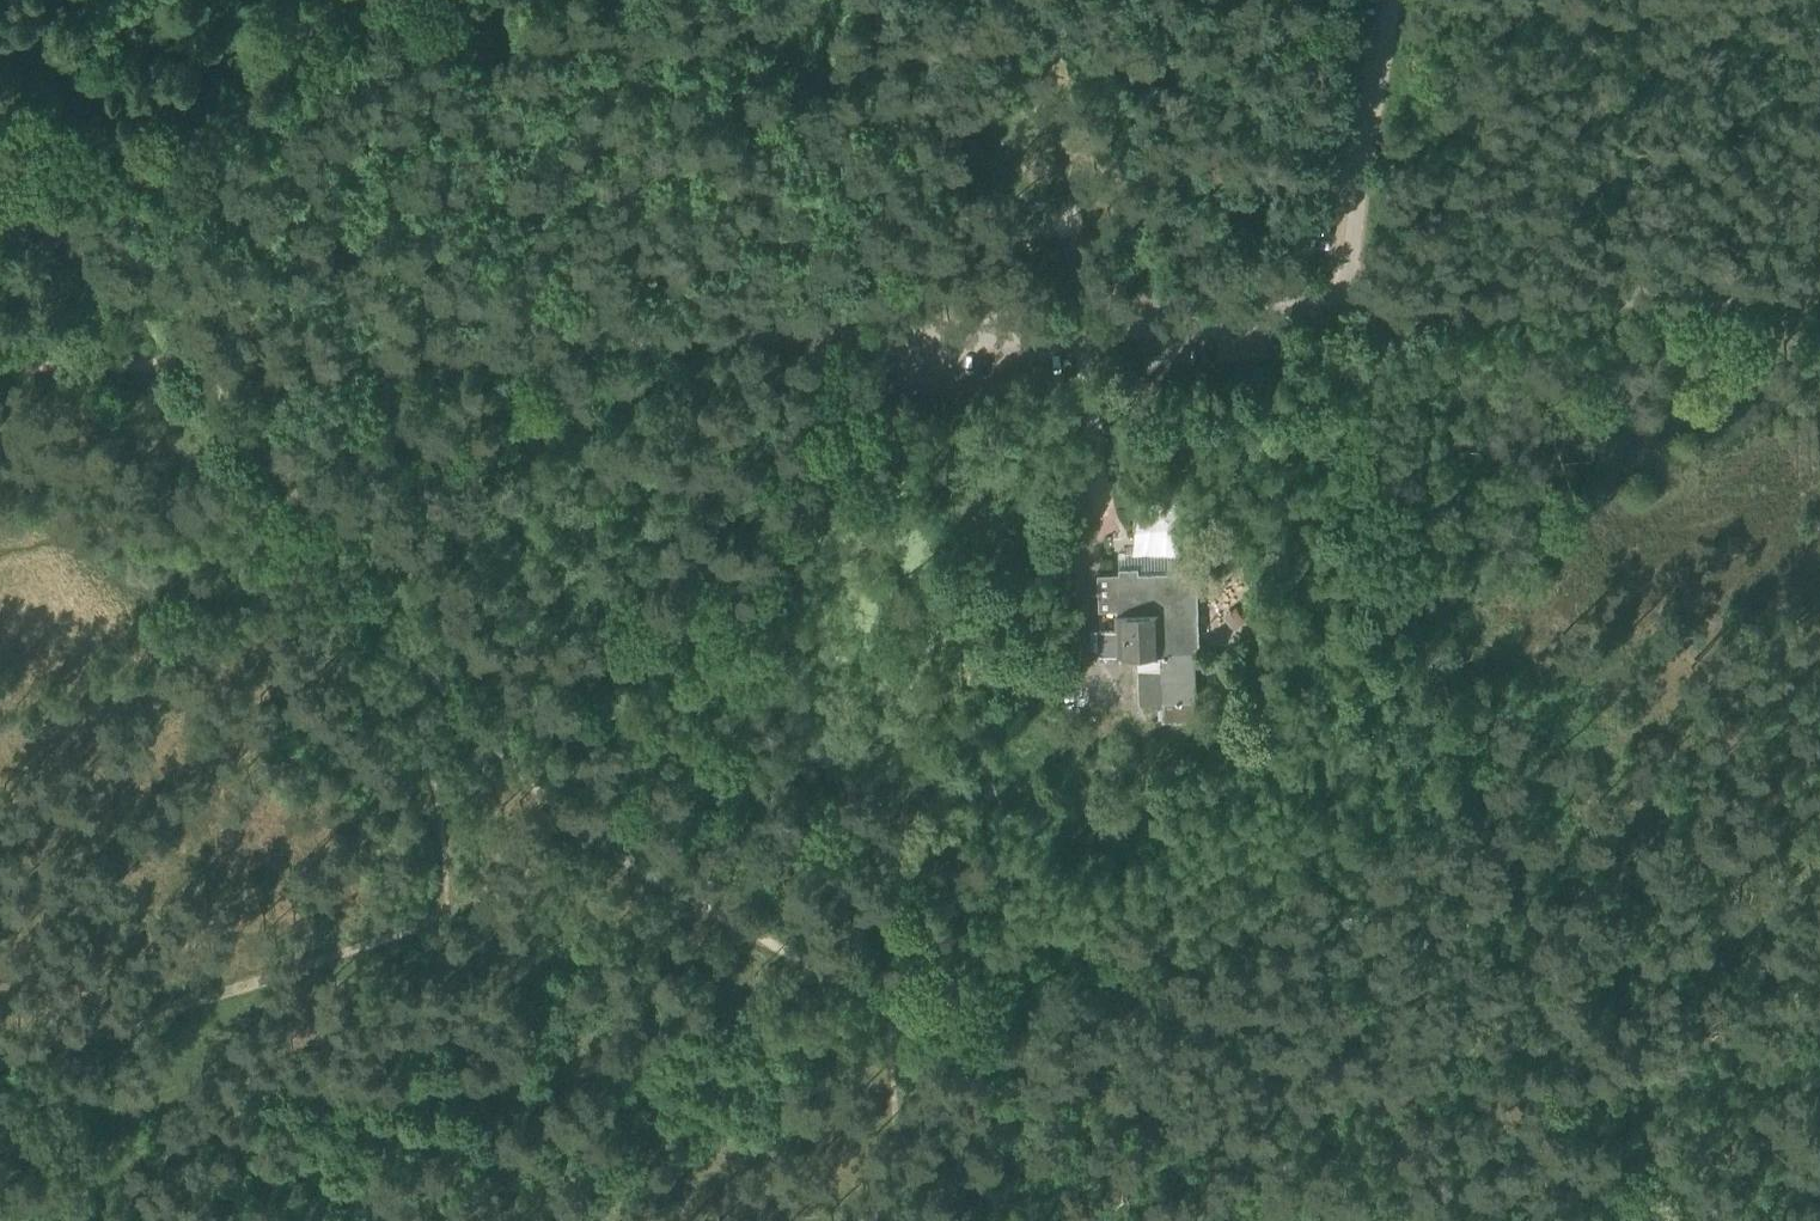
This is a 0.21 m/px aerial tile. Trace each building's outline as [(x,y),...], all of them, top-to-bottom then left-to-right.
[(1077,206),(1053,205),(1051,231),(1076,232),(1077,206)] [(1160,610),(1162,651),(1192,650),(1199,650),(1196,568),(1138,570),(1138,565),(1118,566),(1119,571),(1097,572),(1098,608),(1116,608),(1116,612),(1160,610)] [(1116,612),(1116,628),(1118,653),(1138,652),(1159,651),(1162,651),(1160,610),(1116,612)] [(1100,653),(1118,653),(1116,628),(1099,628),(1100,653)] [(1161,699),(1165,699),(1192,698),(1193,698),(1192,650),(1162,651),(1159,651),(1160,668),(1161,699)] [(1159,651),(1138,652),(1138,669),(1160,668),(1159,651)] [(1032,655),(1033,673),(1044,673),(1044,655),(1032,655)] [(1139,700),(1161,699),(1160,668),(1138,669),(1139,700)] [(1193,718),(1192,698),(1165,699),(1165,719),(1193,718)]
